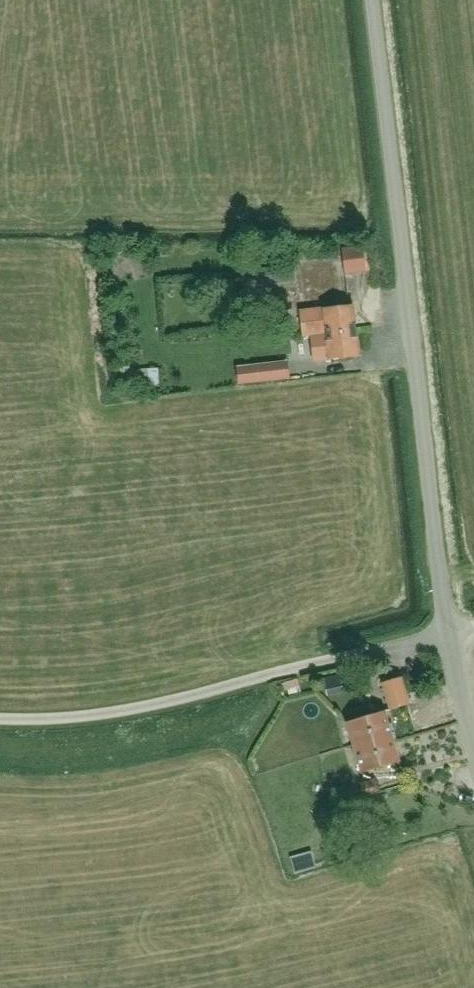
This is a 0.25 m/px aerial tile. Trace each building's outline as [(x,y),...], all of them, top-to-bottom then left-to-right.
[(344,273),(365,271),(362,245),(341,248),(344,273)] [(354,304),(323,307),(308,309),(308,313),(300,314),(302,336),(311,335),(326,333),(356,330),(354,304)] [(326,333),(311,335),(314,361),(329,359),(359,356),(356,330),(326,333)] [(287,360),(235,365),(237,384),(289,378),(287,360)] [(159,367),(137,368),(138,386),(159,385),(159,367)] [(382,682),(390,709),(409,703),(401,676),(382,682)] [(373,744),(393,739),(385,710),(346,721),(353,744),(371,738),(373,744)] [(400,761),(393,739),(373,744),(371,738),(353,744),(361,772),(400,761)] [(376,777),(359,782),(364,796),(380,792),(376,777)] [(286,855),(291,872),(311,865),(306,849),(286,855)]
